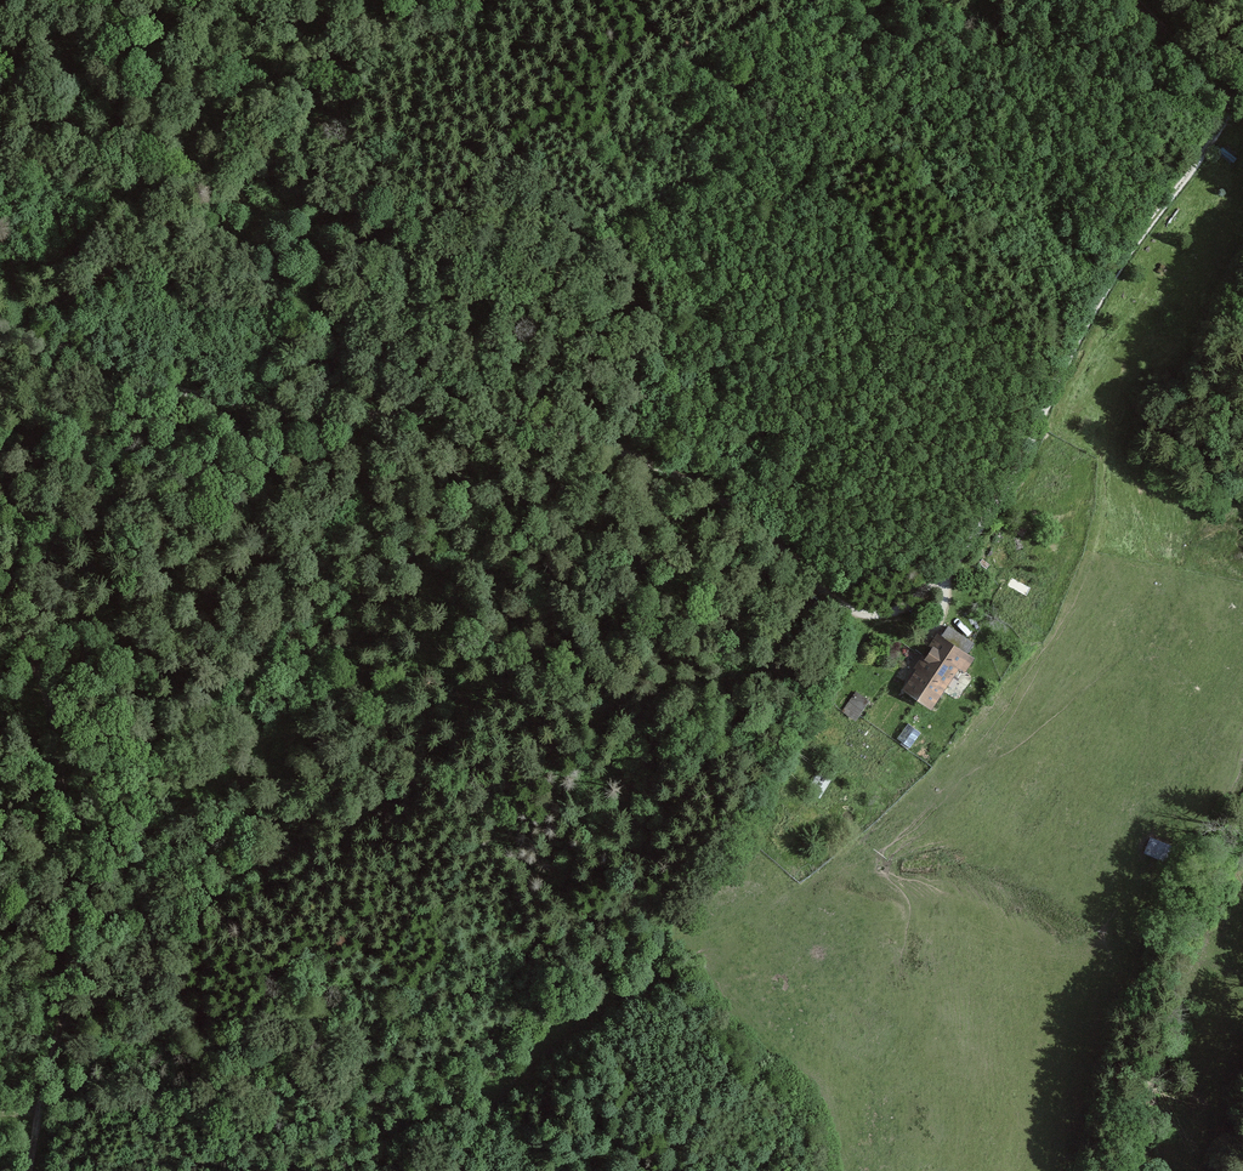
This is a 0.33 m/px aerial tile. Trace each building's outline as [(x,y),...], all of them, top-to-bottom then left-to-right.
[(1027,529),(1019,524),(1015,530),(1024,535),(1027,529)] [(990,564),(982,558),(978,563),(987,569),(990,564)] [(1030,586),(1012,577),(1007,586),(1026,595),(1030,586)] [(968,644),(945,628),(940,636),(963,652),(968,644)] [(969,660),(933,636),(897,692),(927,710),(953,669),(960,673),(969,660)] [(837,693),(832,690),(827,699),(833,702),(837,693)] [(869,699),(855,690),(842,711),(856,720),(869,699)] [(921,732),(908,722),(896,737),(909,747),(921,732)] [(1175,846),(1150,836),(1144,853),(1169,862),(1175,846)]
